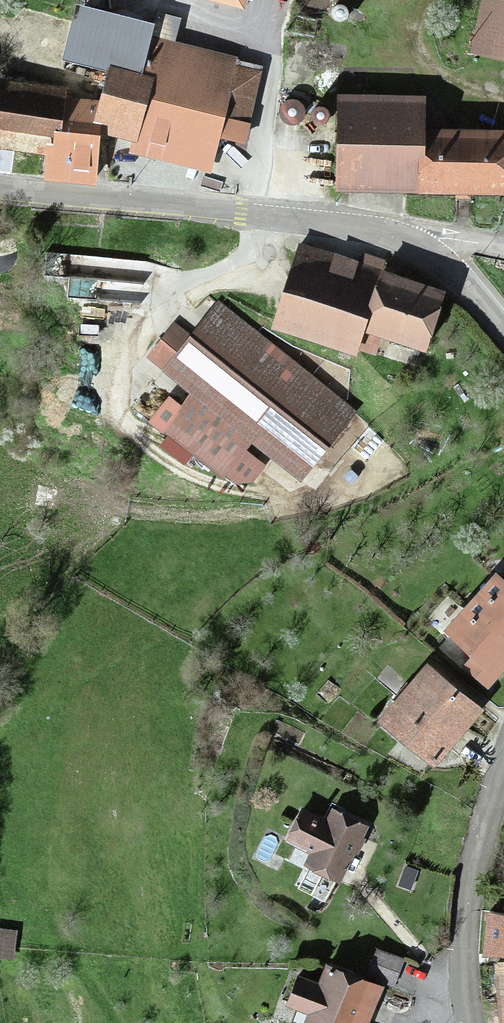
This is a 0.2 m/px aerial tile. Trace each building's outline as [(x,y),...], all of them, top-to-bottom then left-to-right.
[(470,57),(503,66),(503,0),(484,0),(470,57)] [(136,148),(134,157),(208,175),(214,147),(239,153),(258,74),(148,46),(138,88),(151,91),(136,148)] [(136,148),(151,91),(138,88),(107,80),(93,137),(136,148)] [(1,90),(0,102),(0,155),(46,161),(55,162),(60,118),(63,98),(1,90)] [(427,106),(337,105),(336,200),(426,201),(427,139),(427,106)] [(91,119),(60,118),(55,162),(46,161),(46,186),(89,189),(91,119)] [(427,139),(426,201),(503,202),(503,180),(503,140),(427,139)] [(299,254),(272,338),(356,364),(363,341),(382,280),(299,254)] [(382,280),(363,341),(425,361),(445,299),(382,280)] [(220,308),(167,376),(303,481),(356,413),(220,308)] [(485,682),(503,661),(503,584),(487,569),(439,622),(468,648),(458,658),(485,682)] [(421,660),(377,713),(432,758),(476,705),(421,660)] [(308,862),(337,877),(363,829),(333,813),(325,829),(296,814),(285,834),(315,849),(308,862)] [(484,903),(480,944),(503,946),(503,888),(501,905),(484,903)] [(23,961),(25,934),(0,933),(0,960),(23,961)] [(375,947),(364,972),(390,984),(401,959),(375,947)] [(493,953),(494,1022),(503,1022),(503,953),(493,953)] [(377,984),(322,963),(317,977),(294,968),(284,996),(293,999),(287,1015),(300,1020),(299,1022),(363,1022),(377,984)]
